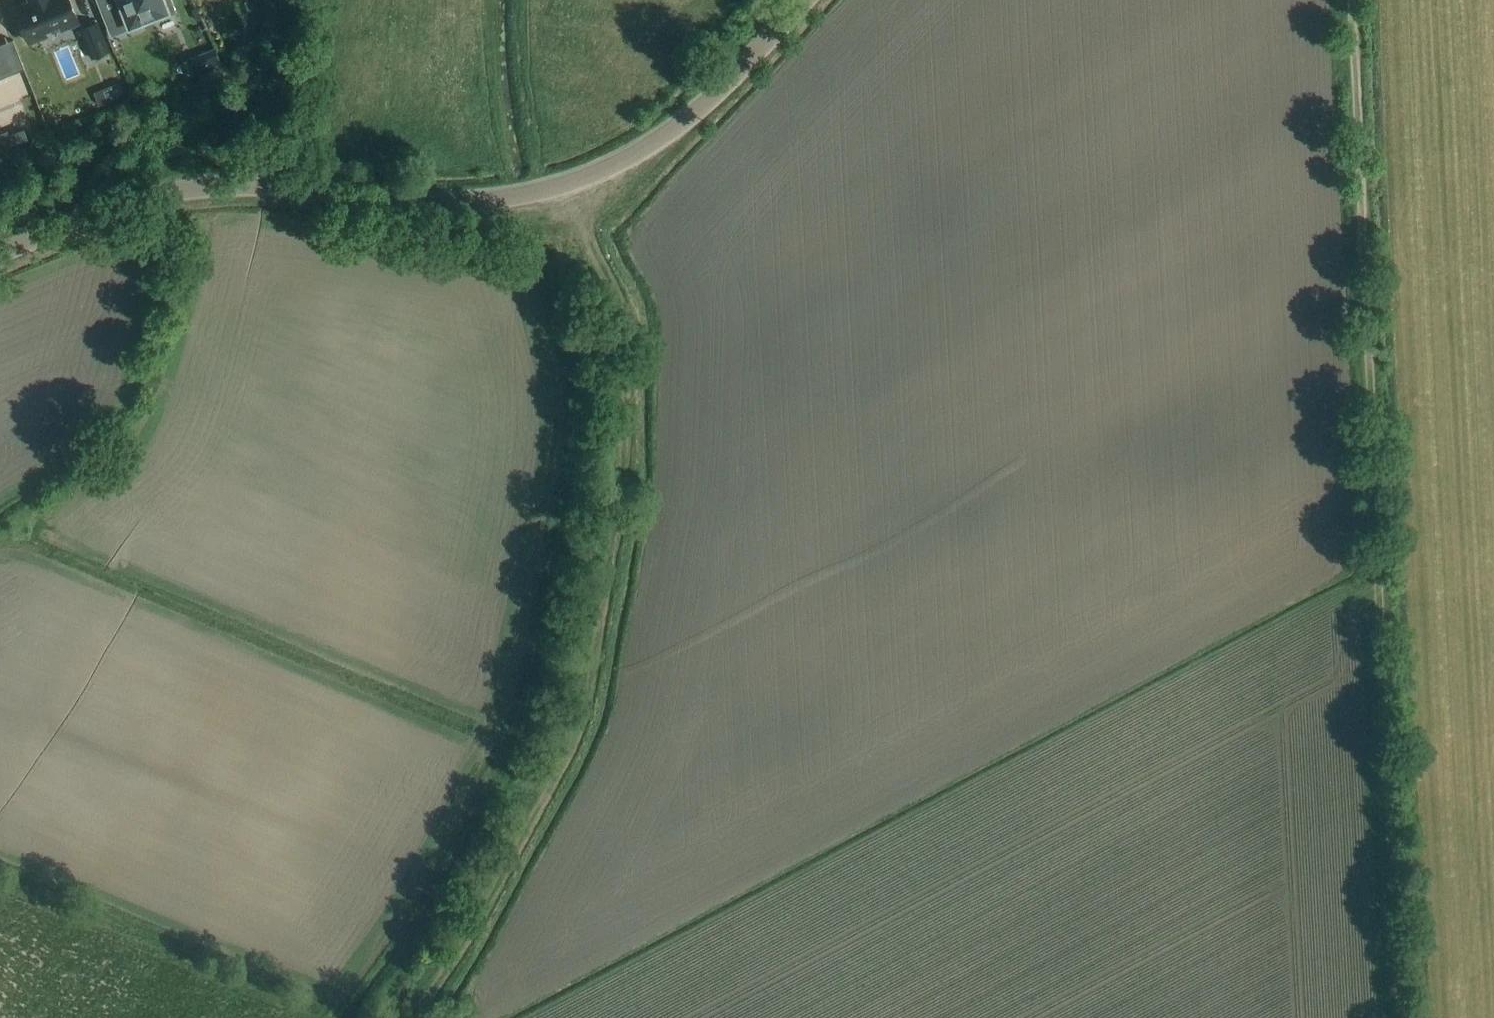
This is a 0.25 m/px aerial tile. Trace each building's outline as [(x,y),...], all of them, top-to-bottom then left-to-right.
[(61,29),(79,22),(70,0),(31,0),(32,3),(16,9),(29,42),(47,35),(46,32),(60,26),(61,29)] [(111,32),(129,25),(130,29),(152,20),(153,21),(175,13),(170,0),(98,0),(111,32)] [(109,53),(97,23),(81,30),(93,59),(109,53)] [(14,74),(3,45),(0,46),(0,80),(14,74)] [(216,51),(205,55),(210,67),(221,62),(216,51)] [(125,94),(120,83),(107,88),(112,99),(125,94)]
